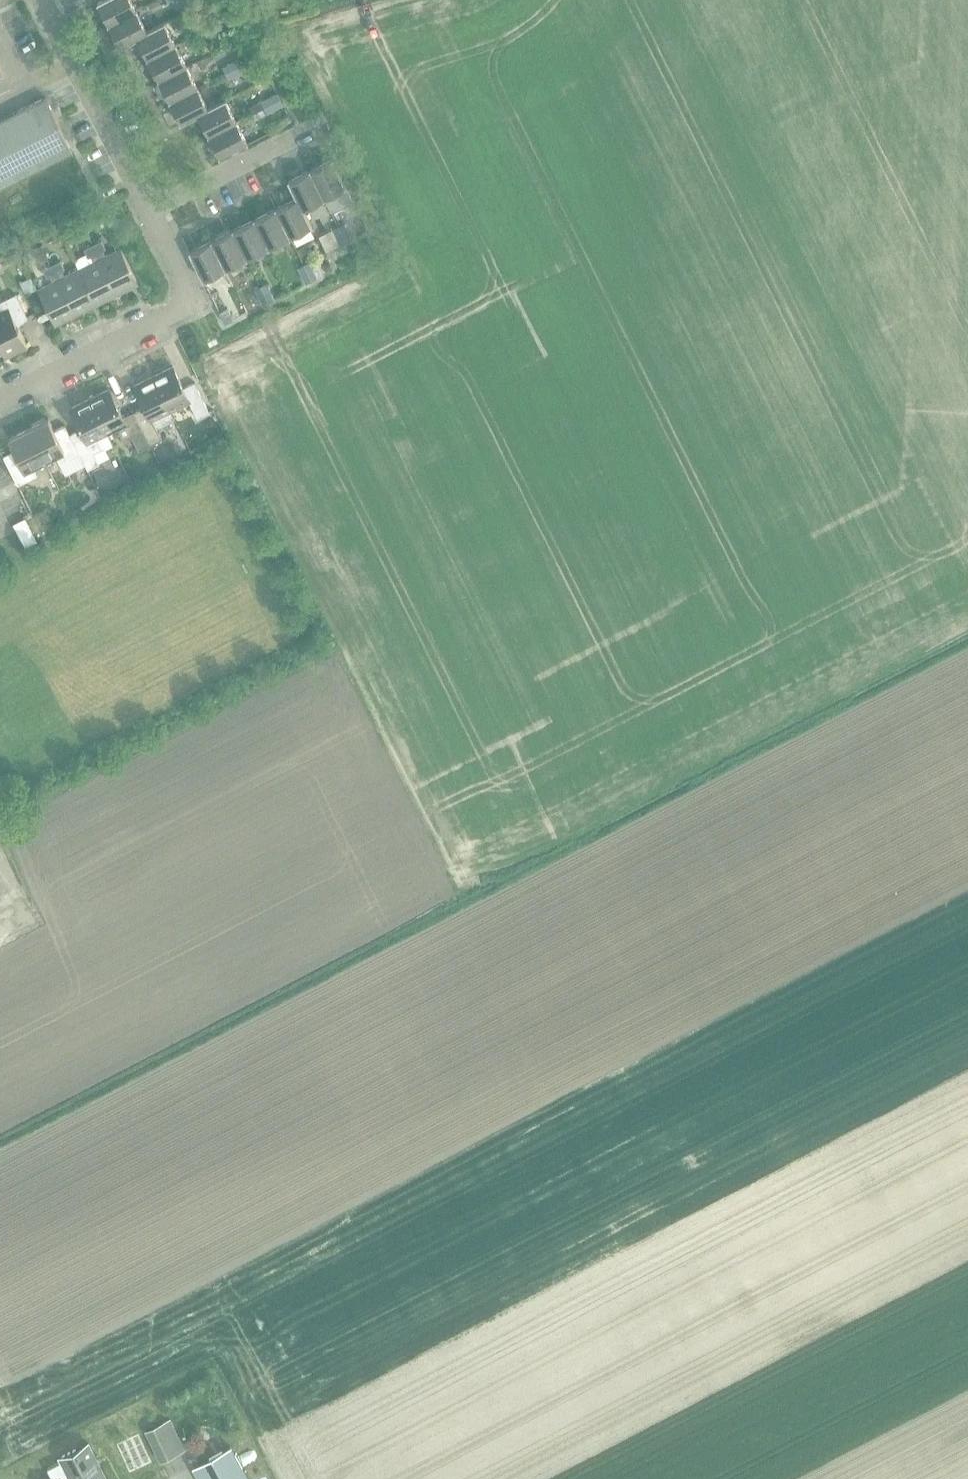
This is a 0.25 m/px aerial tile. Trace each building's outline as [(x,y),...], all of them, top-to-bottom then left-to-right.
[(137,11),(131,0),(104,0),(98,3),(109,25),(137,11)] [(154,2),(157,8),(172,0),(159,0),(154,2)] [(147,32),(147,31),(137,11),(109,25),(120,47),(139,38),(138,37),(147,32)] [(204,31),(219,23),(215,16),(200,24),(204,31)] [(149,58),(176,45),(165,22),(147,31),(147,32),(138,37),(139,38),(149,58)] [(219,23),(204,31),(207,36),(222,28),(219,23)] [(160,80),(187,66),(176,45),(149,58),(160,80)] [(226,73),(242,65),(238,58),(222,67),(226,73)] [(242,65),(226,73),(229,79),(244,71),(242,65)] [(171,101),(198,87),(187,66),(160,80),(171,101)] [(208,109),(208,108),(198,87),(171,101),(182,123),(199,115),(199,114),(208,109)] [(264,107),(281,99),(277,92),(261,101),(264,107)] [(73,152),(47,97),(18,112),(19,115),(0,124),(0,188),(73,152)] [(209,135),(237,121),(226,99),(208,108),(208,109),(199,114),(199,115),(209,135)] [(281,99),(264,107),(271,119),(278,115),(275,109),(284,104),(281,99)] [(237,121),(209,135),(220,157),(248,143),(237,121)] [(333,160),(311,170),(325,198),(332,212),(354,201),(346,187),(347,187),(333,159),(333,160)] [(289,181),(298,198),(303,208),(304,208),(325,198),(311,170),(289,181)] [(298,198),(276,209),(290,237),(313,226),(304,208),(303,208),(298,198)] [(290,237),(276,209),(271,212),(255,220),(269,248),(285,240),(290,237)] [(244,225),(233,230),(247,258),(258,253),(269,248),(255,220),(244,225)] [(345,223),(339,226),(347,242),(353,239),(345,223)] [(347,242),(339,226),(332,229),(340,245),(347,242)] [(247,258),(233,230),(218,238),(211,241),(225,269),(232,266),(247,258)] [(92,244),(117,295),(139,284),(121,248),(106,255),(103,250),(106,248),(102,240),(92,244)] [(204,280),(225,269),(211,241),(190,252),(204,280)] [(97,305),(117,295),(92,244),(84,249),(88,257),(91,256),(94,261),(79,268),(97,305)] [(315,265),(331,260),(326,246),(311,251),(315,265)] [(97,305),(79,268),(65,276),(62,271),(65,269),(60,260),(52,264),(77,315),(97,305)] [(310,261),(304,264),(312,280),(319,277),(310,261)] [(55,325),(77,315),(52,264),(43,269),(47,277),(50,277),(53,281),(38,289),(55,325)] [(312,280),(304,264),(298,267),(306,283),(312,280)] [(261,285),(269,302),(276,299),(267,282),(261,285)] [(255,289),(263,305),(269,302),(261,285),(255,289)] [(8,353),(27,343),(17,322),(27,317),(16,294),(0,302),(0,312),(0,337),(8,353)] [(218,311),(225,325),(234,320),(228,307),(218,311)] [(154,376),(171,410),(189,401),(198,418),(210,412),(195,382),(184,387),(173,366),(154,376)] [(153,420),(171,410),(154,376),(134,385),(145,406),(134,411),(150,445),(162,439),(153,420)] [(150,445),(134,411),(123,417),(109,389),(90,398),(107,433),(117,428),(124,441),(132,437),(139,451),(150,445)] [(97,438),(107,433),(90,398),(71,408),(81,428),(70,434),(80,453),(88,469),(99,463),(94,453),(102,449),(97,438)] [(80,453),(70,434),(65,425),(54,430),(49,419),(28,429),(44,460),(55,455),(60,463),(80,453)] [(33,466),(44,460),(28,429),(8,439),(14,450),(3,455),(18,484),(37,475),(33,466)] [(32,531),(46,525),(35,500),(21,505),(32,531)] [(146,1431),(160,1460),(176,1453),(161,1423),(146,1431)] [(88,1442),(60,1456),(62,1460),(47,1468),(53,1478),(106,1478),(88,1442)] [(200,1478),(247,1478),(230,1448),(194,1467),(200,1478)]
